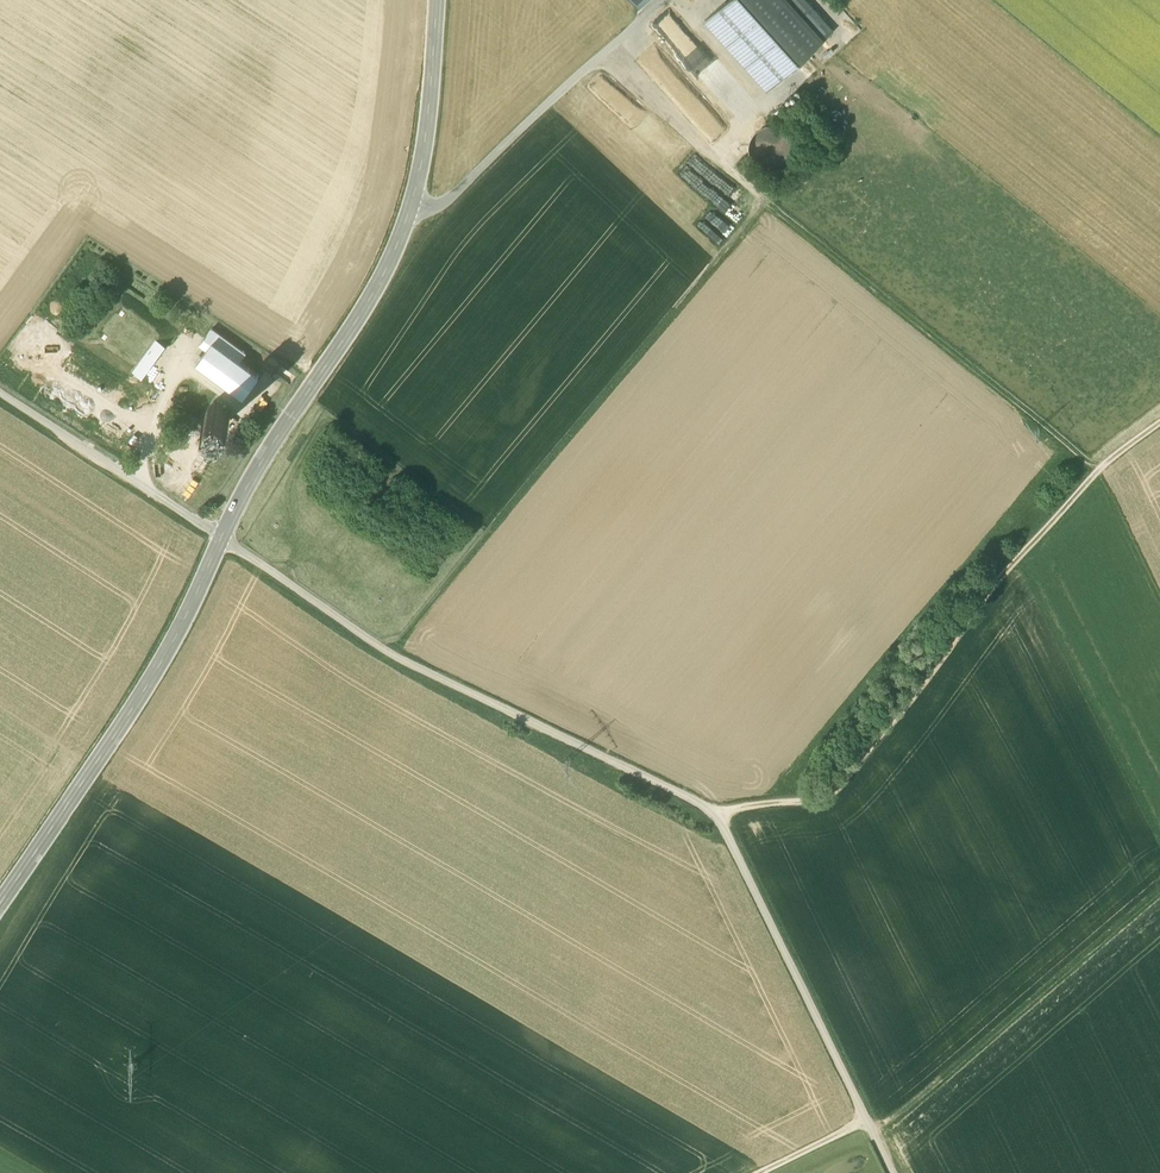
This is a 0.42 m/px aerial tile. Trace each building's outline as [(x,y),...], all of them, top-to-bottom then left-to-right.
[(803,0),(727,0),(705,19),(768,89),(832,31),(803,0)] [(704,82),(710,77),(724,93),(732,86),(714,65),(700,77),(704,82)] [(794,158),(796,149),(794,140),(789,132),(781,127),(772,125),(763,127),(755,132),(750,140),(748,149),(750,158),(755,166),(763,171),(772,173),(781,171),(789,166),(794,158)] [(246,352),(212,328),(205,338),(211,342),(196,362),(243,396),(259,375),(240,361),(246,352)] [(156,338),(139,362),(139,363),(134,371),(142,377),(165,345),(156,338)] [(219,404),(216,403),(215,401),(213,401),(214,404),(210,405),(207,408),(206,411),(205,415),(203,416),(203,418),(206,417),(207,421),(210,424),(213,425),(217,426),(218,428),(220,428),(219,425),(223,424),(225,421),(227,418),(228,414),(230,413),(230,411),(227,412),(226,409),(224,407),(223,406),(222,405),(219,404)]
